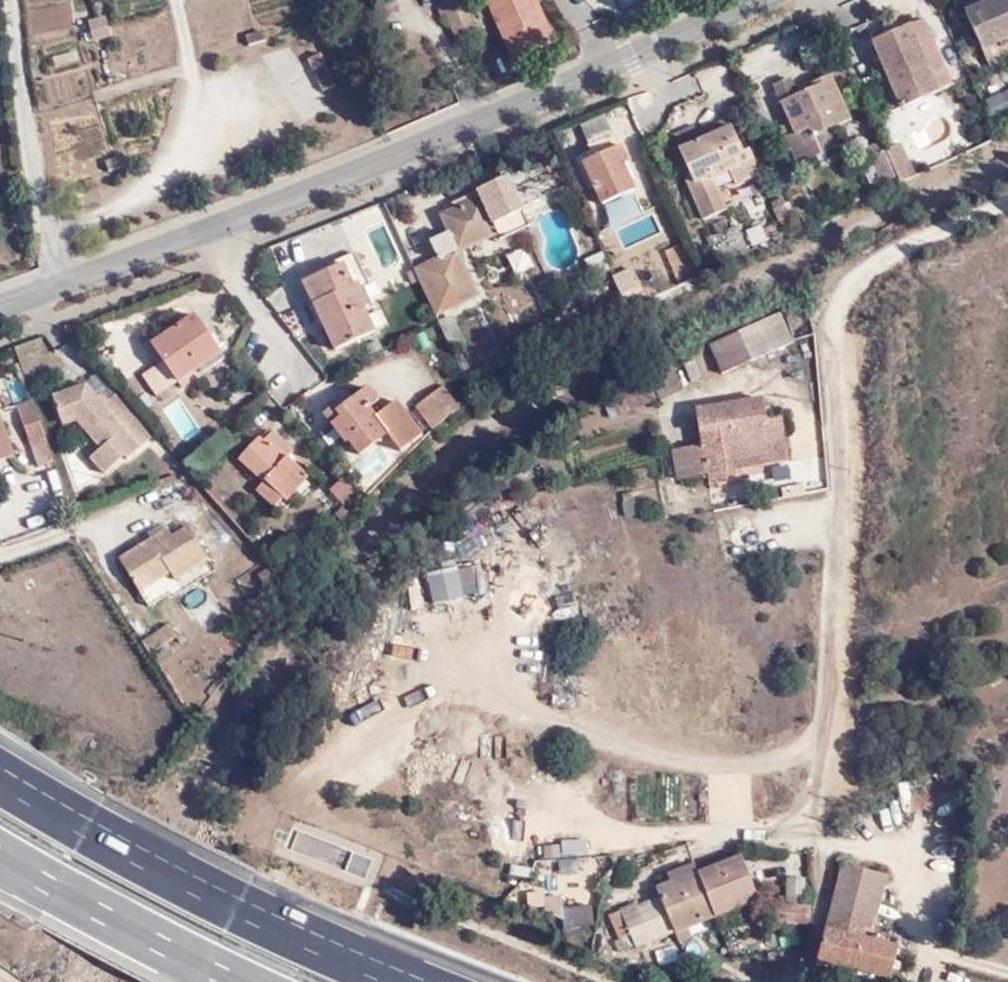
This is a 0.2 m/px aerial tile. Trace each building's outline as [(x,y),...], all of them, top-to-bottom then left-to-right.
[(234,0),(211,0),(224,12),(234,0)] [(476,35),(461,0),(438,0),(440,5),(434,9),(440,22),(446,20),(456,42),(476,35)] [(513,56),(549,39),(531,0),(487,0),(513,56)] [(967,10),(981,47),(1007,36),(1007,0),(992,0),(967,10)] [(924,21),(875,42),(901,105),(951,86),(924,21)] [(324,51),(310,54),(318,90),(332,87),(324,51)] [(847,121),(830,78),(814,85),(816,90),(798,98),(791,82),(776,88),(796,135),(788,138),(798,162),(840,145),(834,128),(848,121),(847,121)] [(1007,110),(1007,86),(983,95),(991,116),(1007,110)] [(731,125),(678,148),(681,153),(676,155),(704,218),(726,208),(713,179),(739,167),(735,158),(744,154),(731,125)] [(594,155),(582,161),(601,204),(630,191),(620,165),(625,163),(612,136),(590,145),(594,155)] [(882,183),(894,178),(883,151),(878,142),(867,146),(871,155),(861,159),(872,184),(881,180),(882,183)] [(744,154),(735,158),(739,167),(755,160),(751,151),(744,154)] [(432,308),(474,286),(458,250),(499,231),(502,238),(519,231),(496,182),(476,191),(479,198),(441,215),(448,232),(430,241),(437,257),(413,269),(432,308)] [(739,224),(738,225),(706,238),(718,266),(750,252),(752,257),(770,249),(763,231),(744,238),(739,224)] [(322,308),(338,348),(375,333),(366,309),(370,307),(359,281),(353,284),(344,264),(311,278),(322,308)] [(622,291),(639,328),(658,317),(652,304),(666,297),(663,286),(657,279),(642,272),(633,277),(637,281),(622,291)] [(574,282),(580,297),(594,291),(587,277),(574,282)] [(432,308),(435,315),(478,295),(474,286),(432,308)] [(652,304),(658,317),(673,309),(666,297),(652,304)] [(445,343),(460,340),(454,314),(439,317),(445,343)] [(196,316),(153,348),(182,384),(223,351),(196,316)] [(781,323),(749,336),(757,356),(789,343),(781,323)] [(707,348),(705,350),(725,382),(751,367),(735,333),(734,334),(707,348)] [(651,381),(650,381),(667,405),(672,402),(687,392),(672,368),(651,381)] [(128,455),(156,431),(121,391),(110,401),(103,394),(98,398),(85,384),(54,395),(64,423),(77,418),(102,448),(92,458),(104,472),(126,453),(128,455)] [(433,430),(461,407),(444,385),(416,407),(433,430)] [(362,456),(388,434),(402,451),(422,434),(388,392),(379,399),(370,388),(340,412),(345,418),(335,425),(349,443),(350,442),(362,456)] [(45,436),(30,391),(13,396),(27,441),(45,436)] [(174,401),(162,411),(184,435),(195,425),(174,401)] [(705,448),(679,451),(683,478),(730,471),(730,463),(771,456),(770,447),(787,445),(784,422),(771,423),(768,403),(701,414),(705,448)] [(17,459),(2,412),(0,412),(0,465),(17,459)] [(259,474),(277,490),(287,500),(312,476),(292,457),(296,452),(277,434),(266,444),(262,440),(243,458),(259,474)] [(773,465),(771,456),(730,463),(730,471),(773,465)] [(344,507),(358,493),(338,471),(324,482),(344,507)] [(266,500),(277,490),(259,474),(249,483),(266,500)] [(173,524),(119,557),(141,591),(162,579),(167,587),(211,560),(189,523),(177,531),(173,524)] [(579,581),(572,535),(472,551),(481,598),(579,581)] [(424,568),(429,601),(461,596),(456,563),(424,568)] [(462,594),(476,593),(474,563),(459,564),(462,594)] [(288,582),(274,564),(258,577),(271,594),(288,582)] [(408,606),(420,605),(418,582),(406,584),(408,606)] [(169,621),(141,639),(150,652),(177,634),(169,621)] [(177,634),(150,652),(157,662),(184,644),(177,634)] [(558,837),(558,853),(585,853),(585,838),(558,837)] [(705,874),(722,921),(764,905),(749,859),(732,866),(728,857),(726,850),(710,856),(715,872),(705,874)] [(732,866),(749,859),(746,850),(728,857),(732,866)] [(700,860),(705,874),(715,872),(710,856),(700,860)] [(822,967),(860,977),(878,981),(898,981),(906,953),(873,943),(890,879),(851,869),(839,908),(822,967)] [(630,956),(722,921),(705,874),(662,891),(667,904),(647,912),(644,905),(627,914),(636,939),(625,943),(630,956)] [(593,926),(591,905),(563,908),(565,928),(593,926)] [(764,905),(722,921),(727,932),(768,916),(764,905)] [(636,939),(627,914),(616,917),(625,943),(636,939)]
